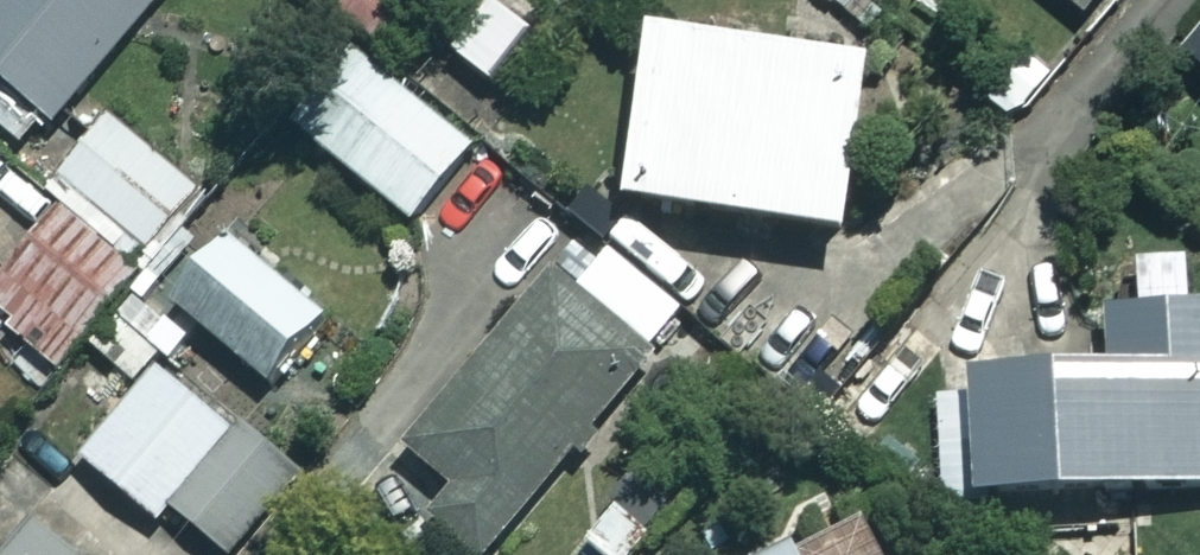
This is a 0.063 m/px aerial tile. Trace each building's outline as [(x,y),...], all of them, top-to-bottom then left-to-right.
[(27,151),(152,0),(0,0),(0,128),(27,151)] [(1090,10),(1097,0),(1076,0),(1090,10)] [(861,48),(638,25),(620,198),(843,222),(861,48)] [(1182,56),(1199,70),(1199,34),(1182,56)] [(1050,73),(1014,45),(977,91),(1013,119),(1050,73)] [(467,144),(347,47),(288,120),(408,217),(467,144)] [(203,194),(104,116),(52,181),(152,259),(203,194)] [(59,206),(0,276),(0,309),(14,321),(0,338),(0,359),(34,387),(134,270),(59,206)] [(322,316),(222,230),(166,295),(265,381),(322,316)] [(587,232),(406,447),(454,488),(429,517),(474,554),(481,554),(685,314),(587,232)] [(962,371),(971,492),(1199,475),(1199,298),(1100,306),(1104,360),(962,371)] [(236,435),(157,369),(81,458),(154,519),(167,504),(226,554),(296,472),(243,427),(236,435)] [(33,523),(6,554),(72,554),(33,523)] [(784,542),(761,554),(791,554),(784,542)]
